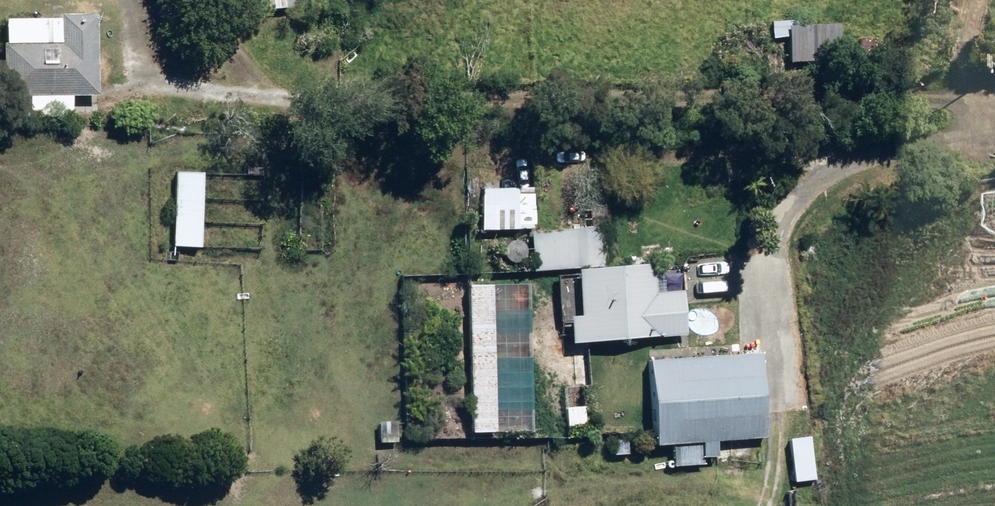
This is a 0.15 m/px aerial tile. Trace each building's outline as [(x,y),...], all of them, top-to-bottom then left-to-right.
[(259,11),(309,9),(309,5),(333,4),(333,0),(258,0),(259,11)] [(29,119),(71,119),(71,97),(96,96),(95,14),(59,15),(59,20),(5,20),(5,42),(2,42),(3,88),(0,88),(0,117),(28,117),(29,119)] [(712,31),(713,67),(839,62),(837,25),(814,26),(814,29),(798,30),(798,22),(771,23),(772,37),(769,37),(769,28),(712,31)] [(172,248),(199,249),(201,174),(174,174),(172,248)] [(479,190),(480,232),(517,231),(517,226),(534,226),(534,204),(516,205),(515,190),(479,190)] [(529,234),(533,273),(606,267),(604,247),(608,246),(606,228),(529,234)] [(656,295),(654,266),(576,272),(580,318),(570,319),(571,337),(561,338),(562,357),(573,356),(575,388),(589,387),(586,344),(686,337),(683,293),(656,295)] [(467,286),(471,434),(531,433),(528,285),(467,286)] [(647,362),(653,447),(672,446),(674,466),(702,464),(702,459),(717,457),(716,443),(767,440),(761,355),(647,362)] [(566,409),(566,427),(585,426),(584,408),(566,409)] [(378,423),(378,444),(396,444),(396,423),(378,423)] [(789,439),(794,485),(814,482),(810,437),(789,439)] [(718,448),(718,463),(758,463),(757,448),(718,448)]
